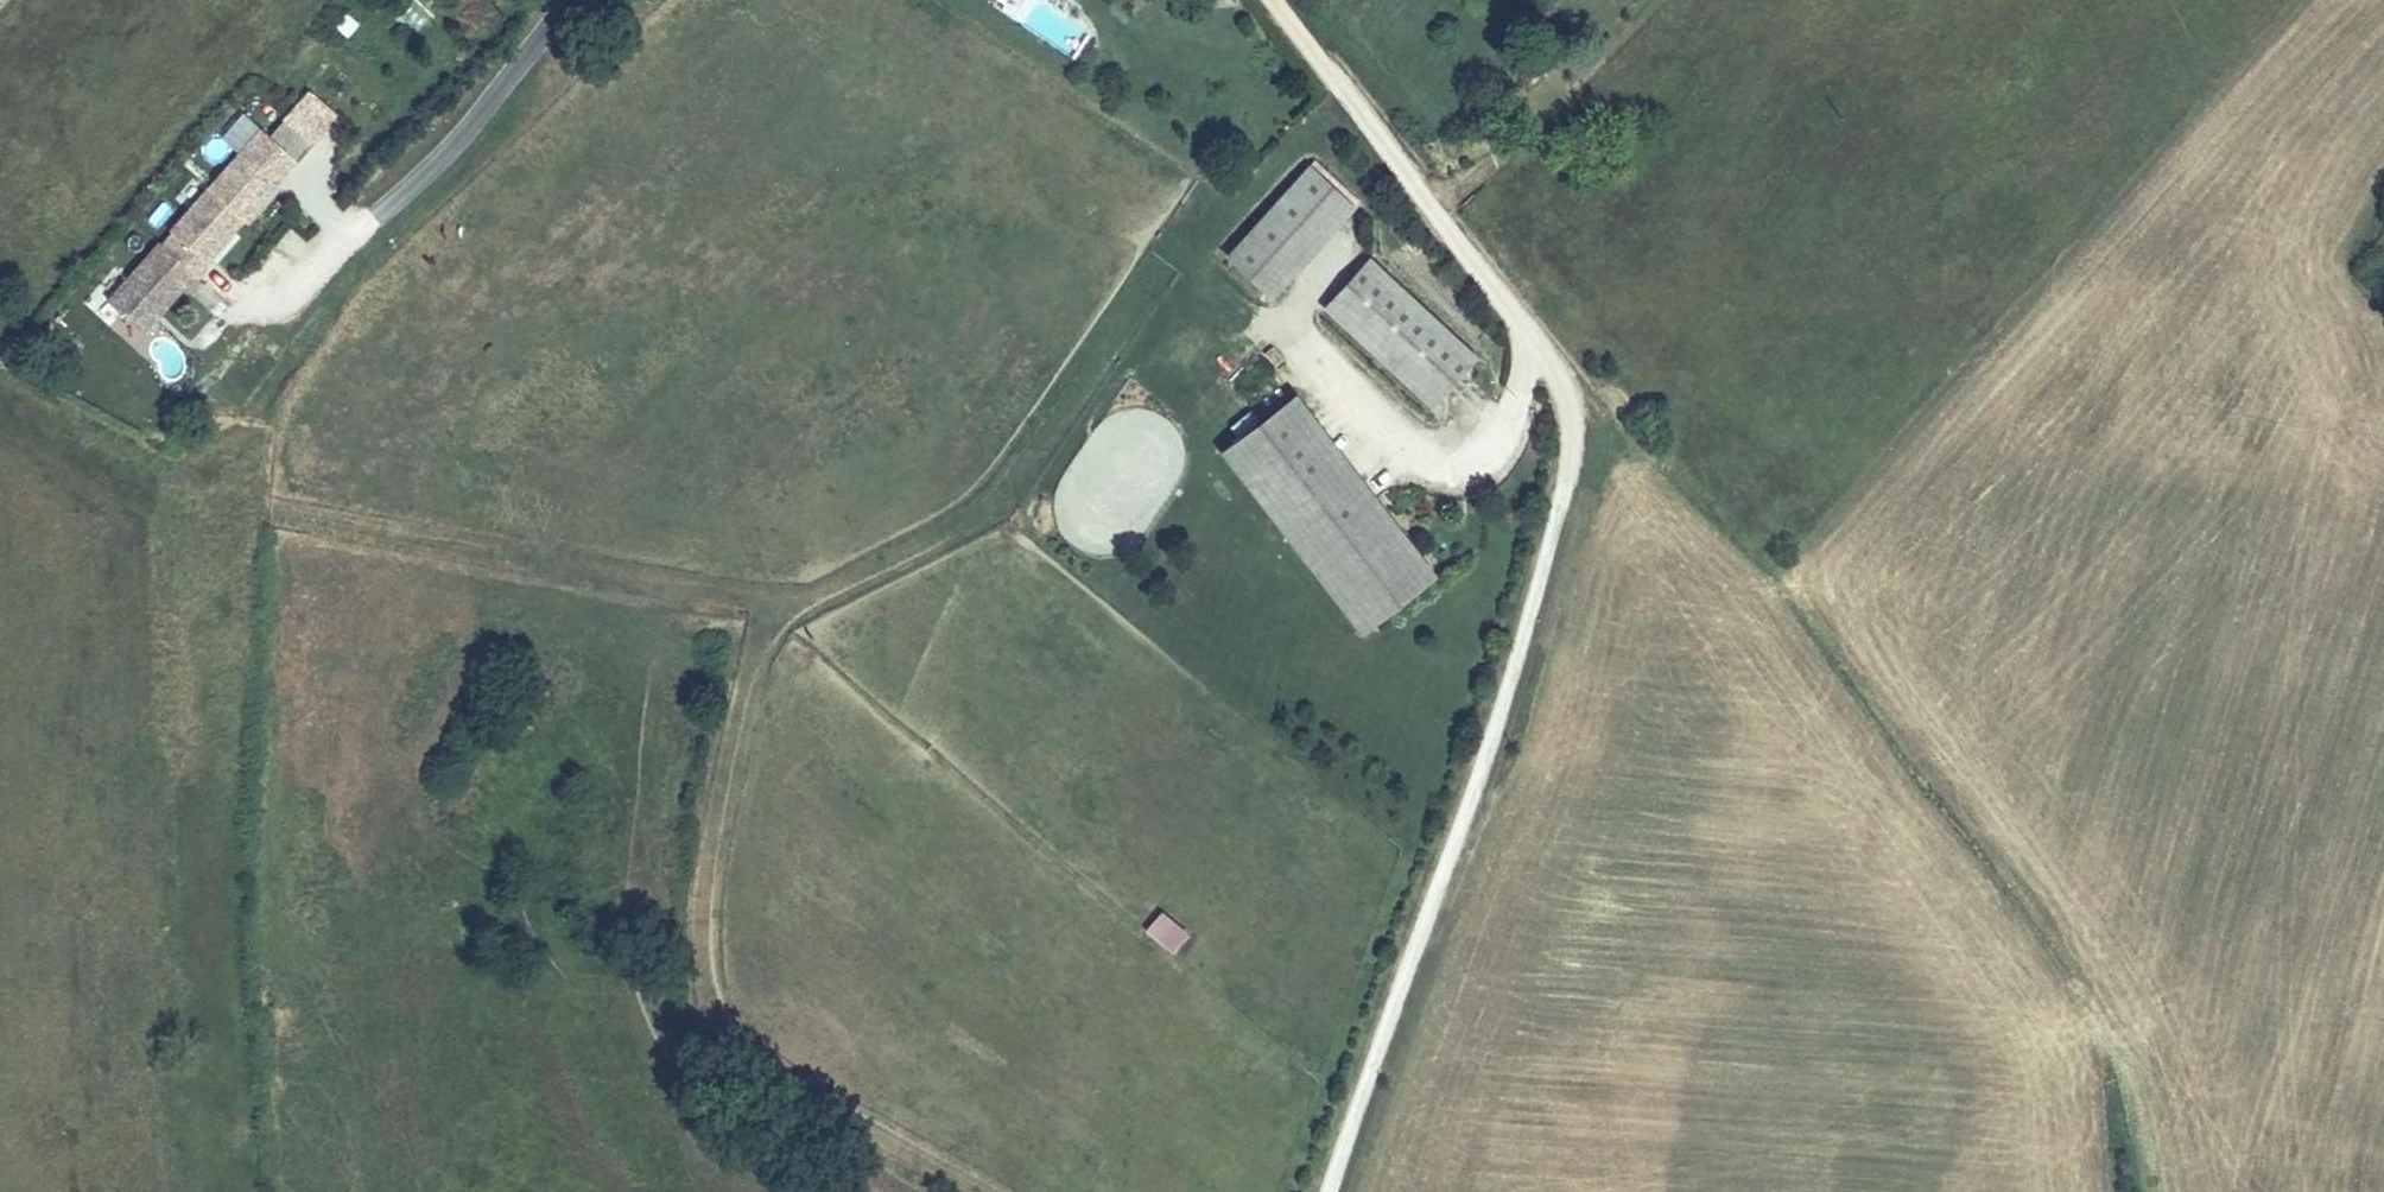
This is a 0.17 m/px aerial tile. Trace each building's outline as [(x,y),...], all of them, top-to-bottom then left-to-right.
[(179,289),(204,262),(201,259),(239,219),(242,222),(256,208),(252,204),(293,161),(260,130),(167,228),(179,241),(169,252),(156,239),(102,297),(135,327),(175,285),(179,289)] [(1275,297),(1351,205),(1305,167),(1228,258),(1275,297)] [(1475,354),(1371,256),(1326,304),(1429,402),(1475,354)] [(1436,576),(1298,398),(1225,454),(1364,632),(1436,576)] [(1158,911),(1142,932),(1171,954),(1188,933),(1158,911)]
